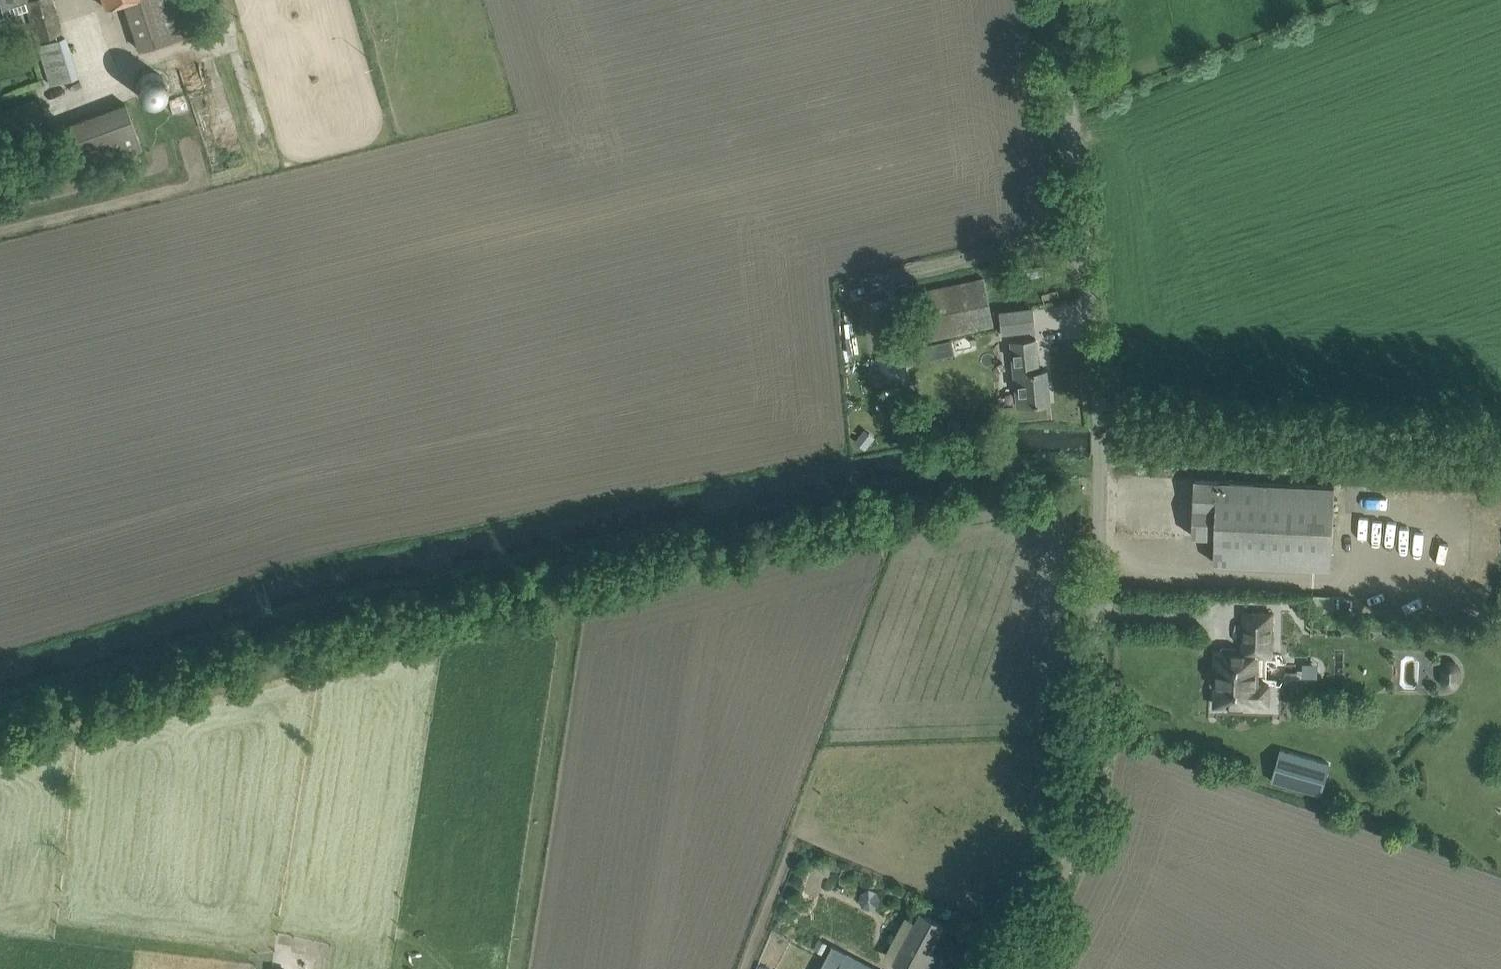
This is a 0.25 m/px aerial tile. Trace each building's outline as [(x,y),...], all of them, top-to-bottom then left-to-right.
[(38,39),(64,31),(54,0),(26,0),(38,39)] [(125,1),(141,49),(206,28),(197,0),(129,0),(125,1)] [(77,75),(65,37),(39,45),(51,84),(77,75)] [(138,86),(138,87),(138,89),(139,91),(139,92),(140,94),(141,95),(142,96),(143,98),(144,99),(145,100),(147,100),(148,101),(150,101),(151,102),(153,102),(155,102),(156,101),(158,101),(159,100),(161,100),(162,99),(163,98),(165,96),(166,95),(166,94),(167,92),(168,91),(168,89),(168,87),(168,86),(168,84),(168,83),(167,81),(166,80),(166,78),(165,77),(163,76),(162,75),(161,74),(159,73),(158,72),(156,72),(155,72),(153,71),(151,72),(150,72),(148,72),(147,73),(145,74),(144,75),(143,76),(142,77),(141,78),(140,79),(139,81),(139,83),(138,84),(138,86)] [(48,129),(37,99),(0,114),(0,148),(48,129)] [(143,148),(126,103),(51,130),(68,176),(143,148)] [(925,290),(935,337),(995,324),(985,277),(925,290)] [(1004,331),(1036,328),(1033,304),(1001,307),(1004,331)] [(1017,340),(1013,340),(1014,356),(1019,404),(1051,401),(1048,369),(1040,370),(1037,338),(1017,340)] [(856,439),(866,448),(873,441),(862,432),(856,439)] [(1333,546),(1336,484),(1196,478),(1193,535),(1216,536),(1215,561),(1313,566),(1314,545),(1333,546)] [(1313,615),(1334,617),(1335,595),(1315,593),(1313,615)] [(1229,708),(1244,709),(1244,705),(1257,705),(1257,703),(1270,704),(1270,683),(1257,683),(1258,653),(1272,653),(1273,612),(1245,612),(1244,651),(1237,651),(1237,647),(1222,646),(1222,650),(1218,650),(1217,704),(1230,704),(1229,708)] [(1440,664),(1440,679),(1443,683),(1448,686),(1451,686),(1455,685),(1459,682),(1461,679),(1461,664),(1457,659),(1454,657),(1452,657),(1447,657),(1444,658),(1441,662),(1440,664)] [(1281,748),(1272,781),(1321,795),(1330,762),(1281,748)] [(945,924),(919,910),(894,959),(912,968),(928,968),(932,961),(927,958),(945,924)] [(849,954),(841,968),(878,968),(849,954)]
